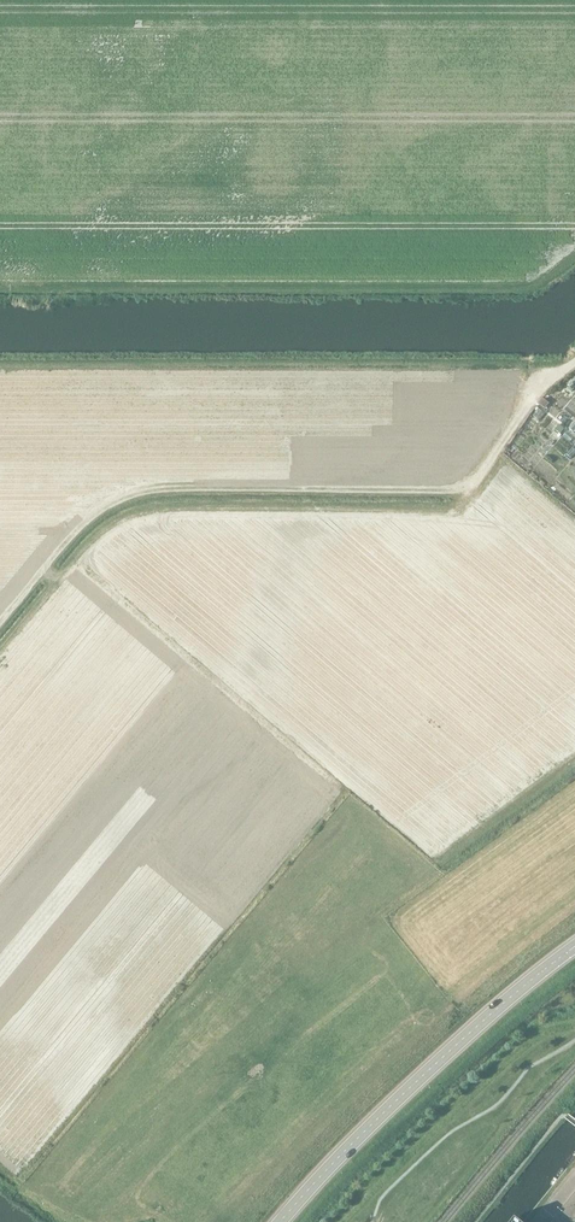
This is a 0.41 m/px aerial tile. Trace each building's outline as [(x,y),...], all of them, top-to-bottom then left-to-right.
[(549,404),(543,399),(539,404),(545,409),(549,404)]
